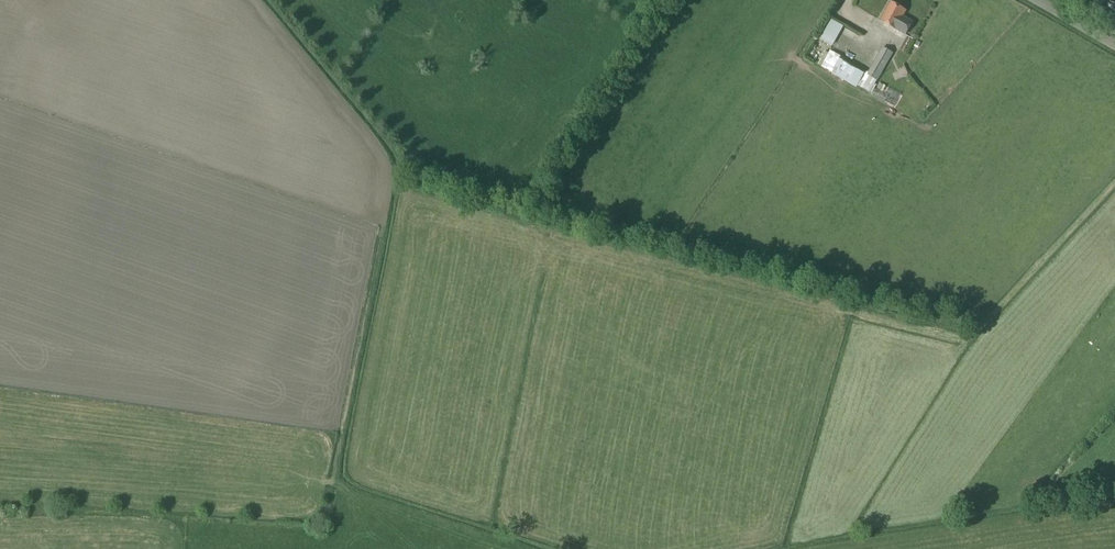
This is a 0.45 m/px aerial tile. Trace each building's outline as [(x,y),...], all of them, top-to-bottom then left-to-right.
[(890,2),(880,21),(906,35),(913,23),(902,17),(905,11),(890,2)] [(860,81),(857,87),(870,94),(876,83),(893,54),(882,48),(868,73),(865,72),(864,74),(860,81)] [(841,56),(831,74),(856,88),(857,87),(864,74),(865,72),(841,56)] [(904,67),(897,71),(901,78),(908,75),(904,67)]
